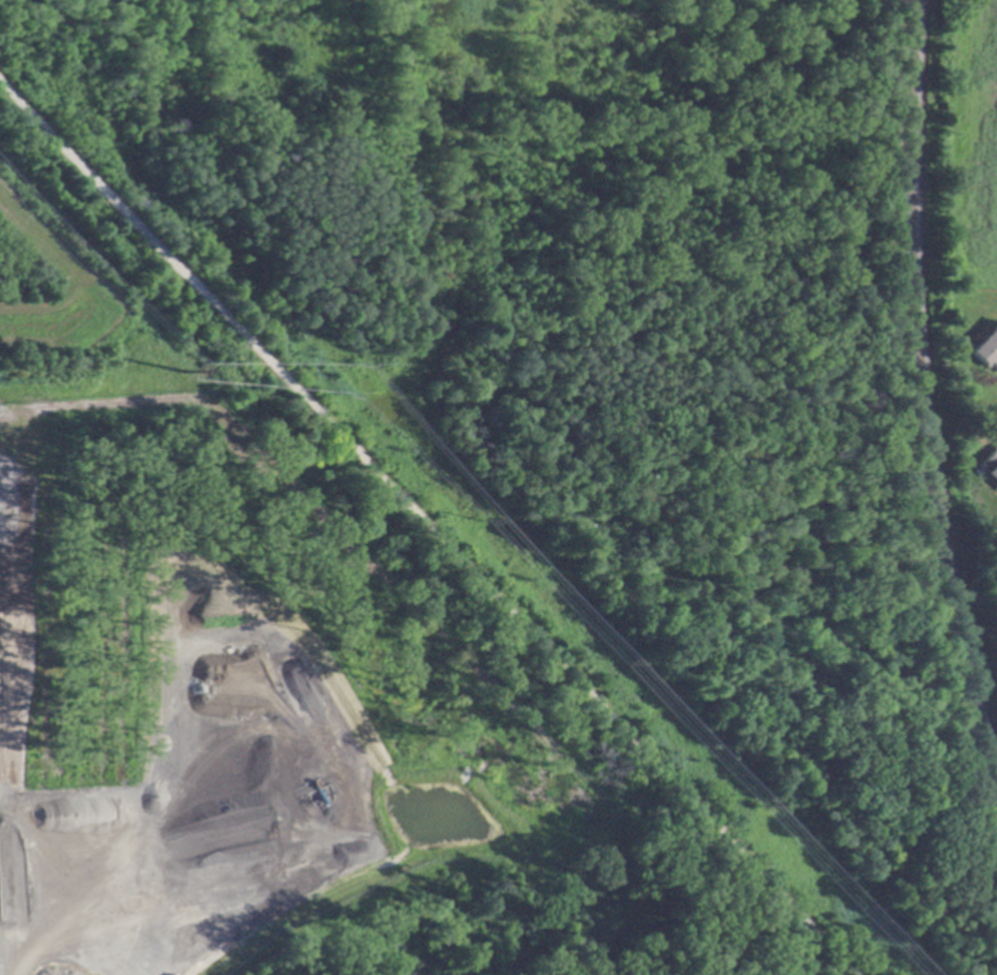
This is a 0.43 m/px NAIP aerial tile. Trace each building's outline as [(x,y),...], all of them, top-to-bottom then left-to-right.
[(970,353),(996,326),(996,372),(990,366),(986,370),(970,353)] [(996,446),(996,447),(996,484),(985,474),(979,468),(978,468),(996,446)]
